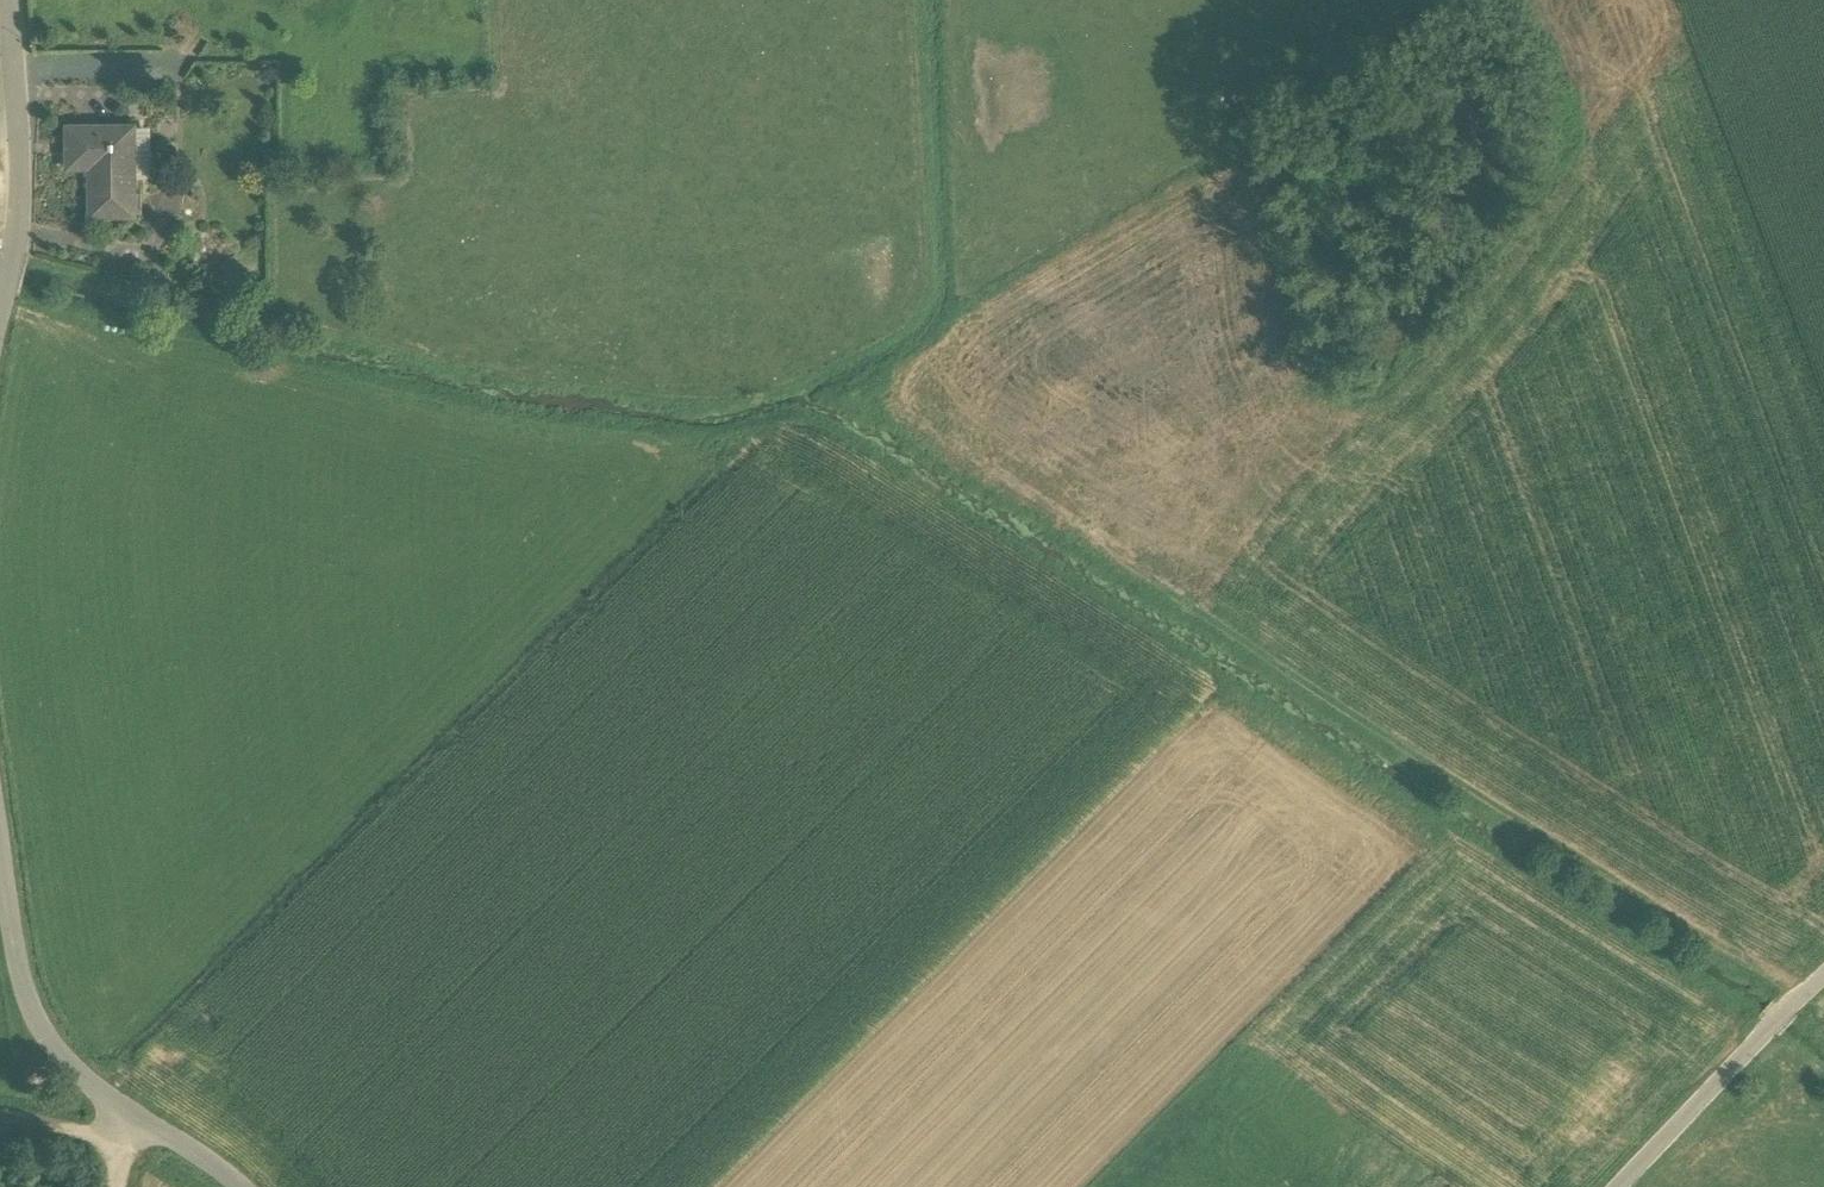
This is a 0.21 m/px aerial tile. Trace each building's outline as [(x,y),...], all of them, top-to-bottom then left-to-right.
[(136,217),(135,126),(67,126),(67,151),(90,151),(91,217),(136,217)]
